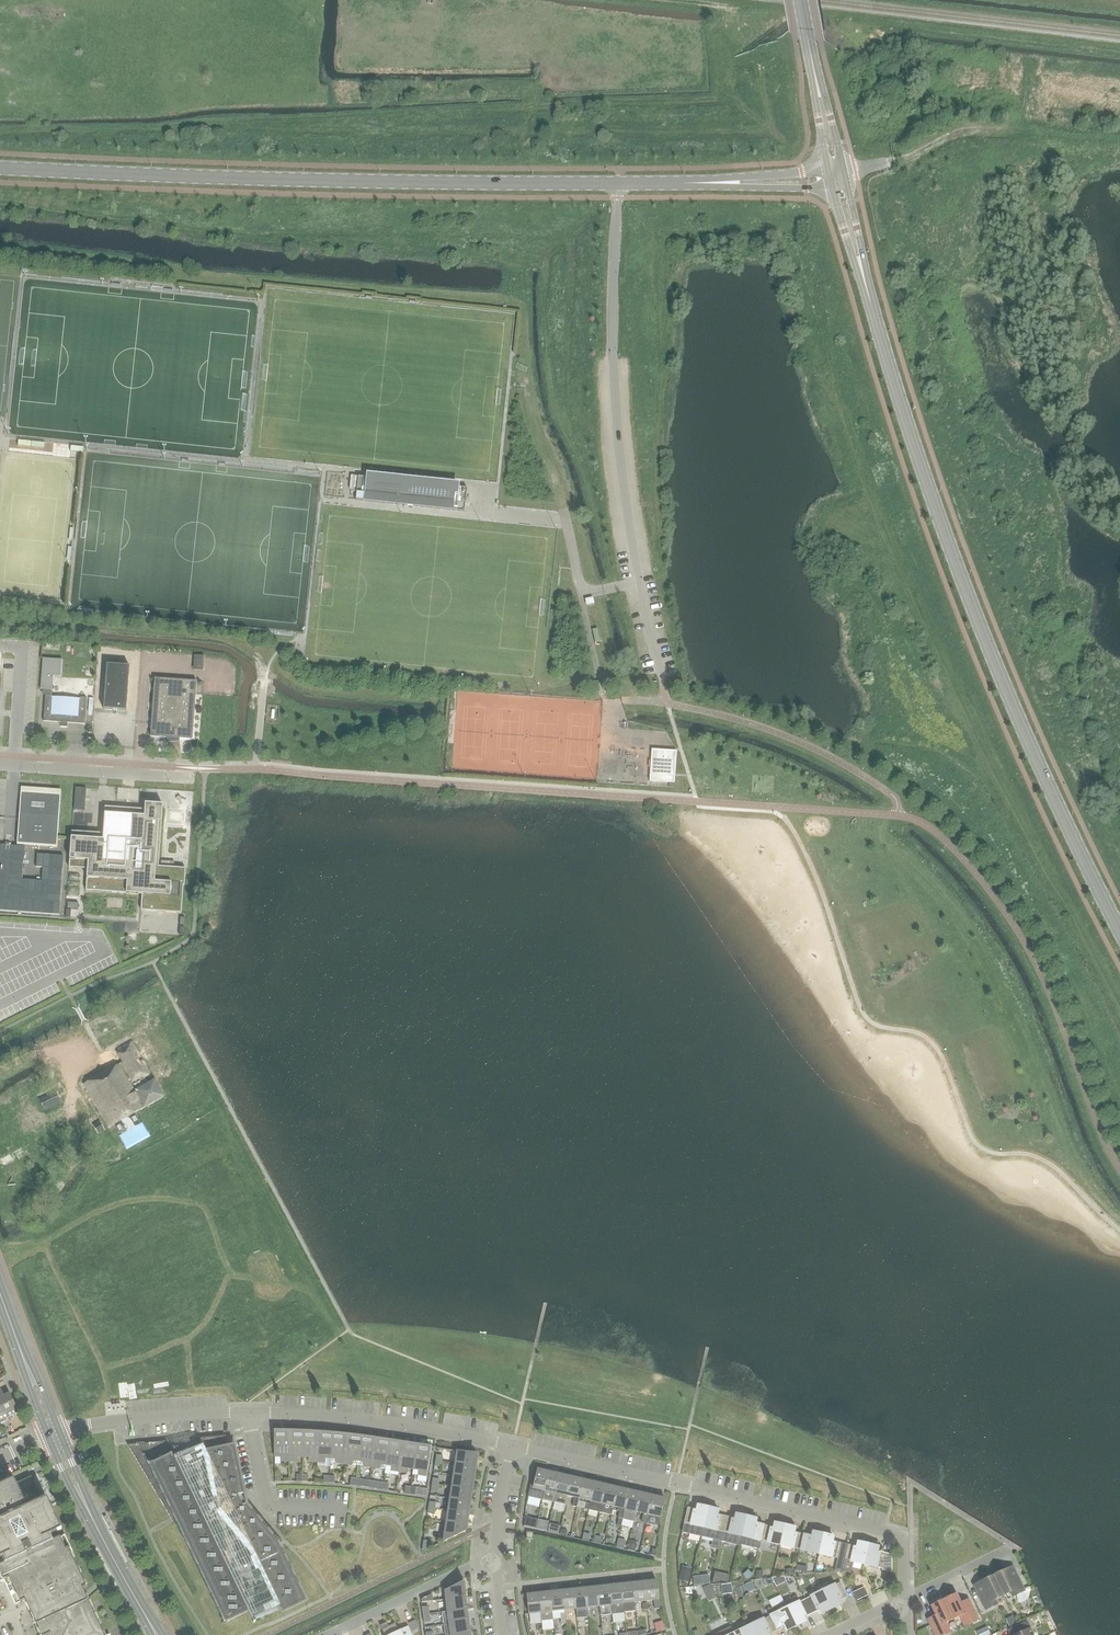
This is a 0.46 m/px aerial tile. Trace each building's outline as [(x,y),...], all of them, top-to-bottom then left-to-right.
[(467,488),(358,477),(355,500),(464,512),(467,488)] [(205,657),(196,656),(195,670),(204,671),(205,657)] [(42,658),(40,689),(52,690),(53,676),(61,677),(62,660),(42,658)] [(107,665),(103,709),(126,711),(129,666),(107,665)] [(154,678),(150,737),(192,740),(196,681),(154,678)] [(67,723),(85,724),(86,698),(80,698),(80,699),(51,697),(51,696),(45,695),(43,721),(60,723),(60,727),(67,727),(67,723)] [(653,750),(651,782),(672,783),(675,752),(653,750)] [(84,789),(74,788),(73,810),(83,810),(84,789)] [(21,792),(17,844),(56,847),(60,795),(21,792)] [(98,833),(71,832),(69,868),(87,869),(87,875),(86,891),(135,894),(142,895),(141,911),(164,912),(182,913),(184,880),(185,869),(158,867),(162,804),(144,803),(144,809),(142,809),(141,809),(120,808),(105,807),(103,834),(98,833)] [(0,846),(0,911),(58,916),(63,857),(36,855),(35,867),(42,868),(41,881),(21,880),(23,848),(0,846)] [(143,1000),(138,1003),(141,1008),(144,1006),(146,1005),(143,1000)] [(130,1014),(124,1017),(126,1020),(129,1025),(130,1026),(150,1015),(144,1006),(141,1008),(135,1011),(130,1014)] [(127,1009),(122,1012),(124,1015),(124,1017),(130,1014),(127,1009)] [(150,1015),(130,1026),(132,1030),(135,1035),(136,1036),(155,1025),(150,1015)] [(155,1025),(136,1036),(137,1040),(140,1045),(141,1046),(161,1035),(155,1025)] [(161,1035),(141,1046),(143,1049),(146,1055),(147,1056),(167,1045),(161,1035)] [(100,1041),(95,1044),(98,1049),(102,1047),(103,1046),(100,1041)] [(89,1054),(84,1057),(90,1067),(108,1058),(102,1047),(98,1049),(94,1052),(89,1054)] [(71,1065),(67,1067),(73,1077),(90,1067),(84,1057),(80,1060),(75,1062),(71,1065)] [(108,1058),(90,1067),(97,1078),(114,1068),(108,1058)] [(68,1059),(63,1062),(66,1067),(67,1067),(71,1065),(68,1059)] [(90,1067),(73,1077),(79,1088),(97,1078),(90,1067)] [(114,1068),(97,1078),(103,1089),(120,1079),(114,1068)] [(97,1078),(79,1088),(85,1099),(103,1089),(97,1078)] [(120,1079),(103,1089),(109,1100),(126,1090),(120,1079)] [(103,1089),(85,1099),(91,1109),(109,1100),(103,1089)] [(126,1090),(109,1100),(115,1110),(132,1101),(126,1090)] [(44,1110),(60,1102),(55,1092),(39,1100),(44,1110)] [(109,1100),(91,1109),(98,1120),(115,1110),(109,1100)] [(132,1101),(115,1110),(122,1122),(135,1114),(139,1112),(132,1101)] [(115,1110),(98,1120),(104,1132),(114,1126),(122,1122),(115,1110)] [(140,1124),(135,1114),(122,1122),(114,1126),(120,1136),(119,1137),(126,1150),(149,1137),(142,1124),(140,1124)] [(96,1135),(103,1131),(98,1122),(91,1126),(96,1135)] [(9,1416),(19,1412),(10,1393),(4,1396),(0,1387),(0,1398),(9,1416)] [(9,1416),(0,1398),(0,1421),(9,1416)] [(289,1461),(289,1432),(274,1433),(275,1457),(281,1457),(281,1461),(289,1461)] [(303,1457),(303,1433),(289,1432),(289,1461),(297,1461),(297,1457),(303,1457)] [(316,1462),(318,1433),(303,1433),(303,1457),(308,1457),(308,1461),(316,1462)] [(331,1458),(332,1434),(318,1433),(316,1462),(325,1462),(325,1458),(331,1458)] [(344,1464),(347,1436),(332,1434),(331,1458),(336,1459),(336,1463),(344,1464)] [(166,1441),(127,1445),(174,1523),(177,1522),(225,1622),(247,1611),(252,1620),(280,1607),(283,1612),(305,1601),(278,1544),(282,1542),(250,1503),(243,1506),(238,1495),(244,1494),(234,1446),(228,1448),(225,1436),(199,1438),(202,1445),(174,1458),(166,1441)] [(358,1461),(361,1437),(347,1436),(344,1464),(352,1465),(353,1460),(358,1461)] [(376,1439),(361,1437),(358,1461),(364,1462),(363,1466),(371,1467),(376,1439)] [(386,1465),(389,1441),(376,1439),(371,1467),(379,1469),(380,1464),(386,1465)] [(403,1443),(389,1441),(386,1465),(391,1466),(391,1470),(399,1471),(403,1443)] [(417,1445),(403,1443),(399,1471),(407,1473),(407,1468),(413,1469),(417,1445)] [(426,1476),(431,1448),(431,1447),(417,1445),(413,1469),(418,1470),(418,1474),(426,1476)] [(474,1466),(476,1454),(457,1451),(455,1463),(474,1466)] [(455,1463),(453,1475),(473,1478),(474,1466),(455,1463)] [(548,1472),(537,1469),(533,1485),(530,1485),(527,1497),(542,1500),(544,1491),(548,1472)] [(553,1503),(554,1502),(560,1474),(548,1472),(544,1491),(542,1500),(553,1503)] [(572,1477),(560,1474),(554,1502),(565,1505),(567,1496),(572,1477)] [(451,1487),(471,1490),(473,1478),(453,1475),(451,1487)] [(3,1580),(15,1605),(24,1601),(25,1601),(41,1634),(101,1634),(100,1634),(103,1633),(99,1624),(97,1626),(95,1622),(97,1621),(93,1612),(91,1613),(89,1609),(91,1608),(87,1599),(85,1601),(83,1597),(86,1596),(82,1588),(86,1587),(85,1585),(83,1587),(81,1583),(83,1582),(79,1573),(77,1574),(75,1571),(78,1569),(70,1554),(68,1555),(66,1551),(71,1549),(67,1540),(64,1541),(62,1538),(65,1536),(65,1535),(55,1540),(52,1534),(57,1532),(53,1525),(58,1523),(50,1505),(45,1508),(42,1501),(31,1477),(9,1487),(7,1482),(0,1486),(0,1561),(2,1564),(0,1565),(0,1582),(3,1580)] [(577,1507),(579,1499),(583,1480),(572,1477),(567,1496),(574,1498),(573,1506),(577,1507)] [(595,1482),(583,1480),(579,1499),(590,1502),(595,1482)] [(590,1504),(588,1510),(600,1513),(602,1504),(606,1485),(595,1482),(590,1502),(590,1504)] [(602,1504),(600,1513),(612,1516),(614,1507),(618,1488),(606,1485),(602,1504)] [(451,1487),(450,1499),(469,1502),(471,1490),(451,1487)] [(618,1488),(614,1507),(618,1508),(617,1511),(619,1511),(618,1518),(619,1519),(618,1525),(621,1526),(623,1518),(625,1510),(630,1490),(618,1488)] [(625,1510),(623,1518),(630,1520),(635,1521),(637,1512),(641,1493),(630,1490),(625,1510)] [(653,1496),(641,1493),(637,1512),(643,1514),(641,1522),(646,1524),(648,1515),(653,1496)] [(653,1496),(648,1515),(660,1518),(664,1499),(664,1498),(653,1496)] [(448,1511),(467,1514),(469,1502),(450,1499),(448,1511)] [(703,1528),(707,1508),(697,1506),(696,1510),(687,1508),(684,1523),(681,1533),(701,1537),(703,1528)] [(726,1516),(717,1514),(718,1511),(707,1508),(703,1528),(701,1537),(720,1542),(722,1532),(726,1516)] [(448,1511),(446,1522),(465,1525),(467,1514),(448,1511)] [(741,1536),(746,1517),(735,1515),(734,1518),(726,1516),(722,1532),(720,1542),(739,1546),(741,1536)] [(755,1523),(756,1520),(746,1517),(741,1536),(739,1546),(758,1550),(760,1541),(764,1525),(755,1523)] [(524,1527),(534,1529),(536,1521),(525,1518),(524,1527)] [(446,1522),(443,1542),(464,1532),(465,1525),(446,1522)] [(558,1534),(560,1526),(549,1524),(547,1532),(558,1534)] [(773,1527),(764,1525),(760,1541),(780,1545),(784,1526),(774,1524),(773,1527)] [(803,1534),(794,1532),(795,1528),(784,1526),(780,1545),(799,1550),(803,1534)] [(590,1534),(583,1532),(582,1539),(588,1541),(590,1534)] [(811,1536),(803,1534),(799,1550),(818,1554),(823,1535),(812,1532),(811,1536)] [(601,1537),(595,1535),(593,1542),(599,1543),(601,1537)] [(833,1537),(823,1535),(818,1554),(837,1559),(841,1543),(832,1541),(833,1537)] [(630,1541),(628,1551),(634,1552),(636,1543),(630,1541)] [(863,1565),(867,1545),(857,1543),(856,1547),(847,1544),(844,1560),(863,1565)] [(891,1555),(877,1551),(878,1548),(867,1545),(863,1565),(882,1569),(881,1570),(891,1572),(891,1586),(881,1591),(882,1591),(892,1586),(892,1551),(891,1551),(891,1555)] [(1012,1567),(993,1576),(1002,1596),(1010,1592),(1013,1597),(1024,1591),(1012,1567)] [(687,1584),(690,1571),(682,1569),(678,1582),(687,1584)] [(752,1572),(746,1571),(744,1580),(751,1580),(752,1572)] [(888,1576),(882,1579),(885,1585),(891,1582),(888,1576)] [(1002,1596),(993,1576),(974,1585),(986,1610),(997,1604),(994,1599),(1002,1596)] [(656,1580),(644,1582),(646,1601),(654,1600),(655,1608),(659,1608),(658,1600),(656,1580)] [(445,1590),(446,1600),(466,1597),(465,1595),(464,1581),(445,1590)] [(644,1582),(633,1583),(635,1602),(646,1601),(644,1582)] [(751,1582),(745,1585),(749,1593),(755,1590),(751,1582)] [(831,1609),(841,1604),(839,1601),(847,1597),(840,1582),(823,1591),(831,1609)] [(633,1583),(621,1584),(623,1604),(624,1613),(636,1612),(635,1602),(633,1583)] [(621,1584),(609,1585),(611,1605),(612,1615),(624,1613),(623,1604),(621,1584)] [(731,1584),(721,1585),(722,1592),(732,1591),(731,1584)] [(609,1585),(597,1587),(599,1606),(600,1616),(612,1615),(611,1605),(609,1585)] [(585,1588),(587,1608),(599,1606),(597,1587),(585,1588)] [(585,1588),(573,1589),(575,1609),(587,1608),(585,1588)] [(573,1589),(562,1591),(564,1610),(575,1609),(573,1589)] [(857,1600),(867,1596),(864,1590),(854,1594),(857,1600)] [(562,1591),(550,1592),(552,1612),(564,1610),(562,1591)] [(819,1610),(821,1614),(831,1609),(823,1591),(805,1599),(812,1614),(819,1610)] [(550,1592),(538,1593),(540,1613),(552,1612),(550,1592)] [(528,1614),(540,1613),(538,1593),(526,1594),(528,1614)] [(433,1601),(432,1594),(421,1600),(421,1602),(433,1601)] [(956,1594),(943,1600),(953,1620),(959,1616),(964,1626),(978,1619),(971,1605),(963,1609),(956,1594)] [(782,1595),(771,1600),(773,1606),(785,1600),(782,1595)] [(466,1597),(446,1600),(447,1612),(467,1609),(466,1597)] [(796,1626),(805,1621),(803,1618),(812,1614),(805,1599),(799,1602),(797,1597),(785,1603),(796,1626)] [(943,1600),(930,1606),(938,1621),(930,1625),(935,1634),(945,1634),(951,1632),(946,1623),(953,1620),(943,1600)] [(784,1627),(786,1631),(796,1626),(785,1603),(772,1609),(775,1614),(769,1617),(776,1631),(784,1627)] [(448,1615),(449,1624),(468,1621),(468,1618),(467,1609),(447,1612),(448,1615)] [(768,1634),(776,1631),(769,1617),(751,1625),(756,1634),(768,1634)] [(1013,1619),(1007,1622),(1009,1627),(1016,1624),(1013,1619)] [(418,1628),(415,1620),(409,1623),(412,1631),(418,1628)] [(470,1630),(468,1621),(449,1624),(444,1625),(445,1634),(457,1634),(470,1633),(470,1630)] [(665,1629),(662,1621),(653,1624),(656,1632),(665,1629)] [(1026,1622),(1011,1629),(1013,1634),(1032,1634),(1026,1622)] [(388,1627),(392,1634),(407,1634),(405,1629),(399,1632),(395,1623),(394,1624),(388,1627)] [(734,1634),(756,1634),(751,1625),(733,1634),(734,1634)] [(733,1634),(730,1626),(712,1634),(734,1634),(733,1634)] [(388,1627),(382,1630),(382,1629),(382,1630),(384,1634),(392,1634),(388,1627)]
